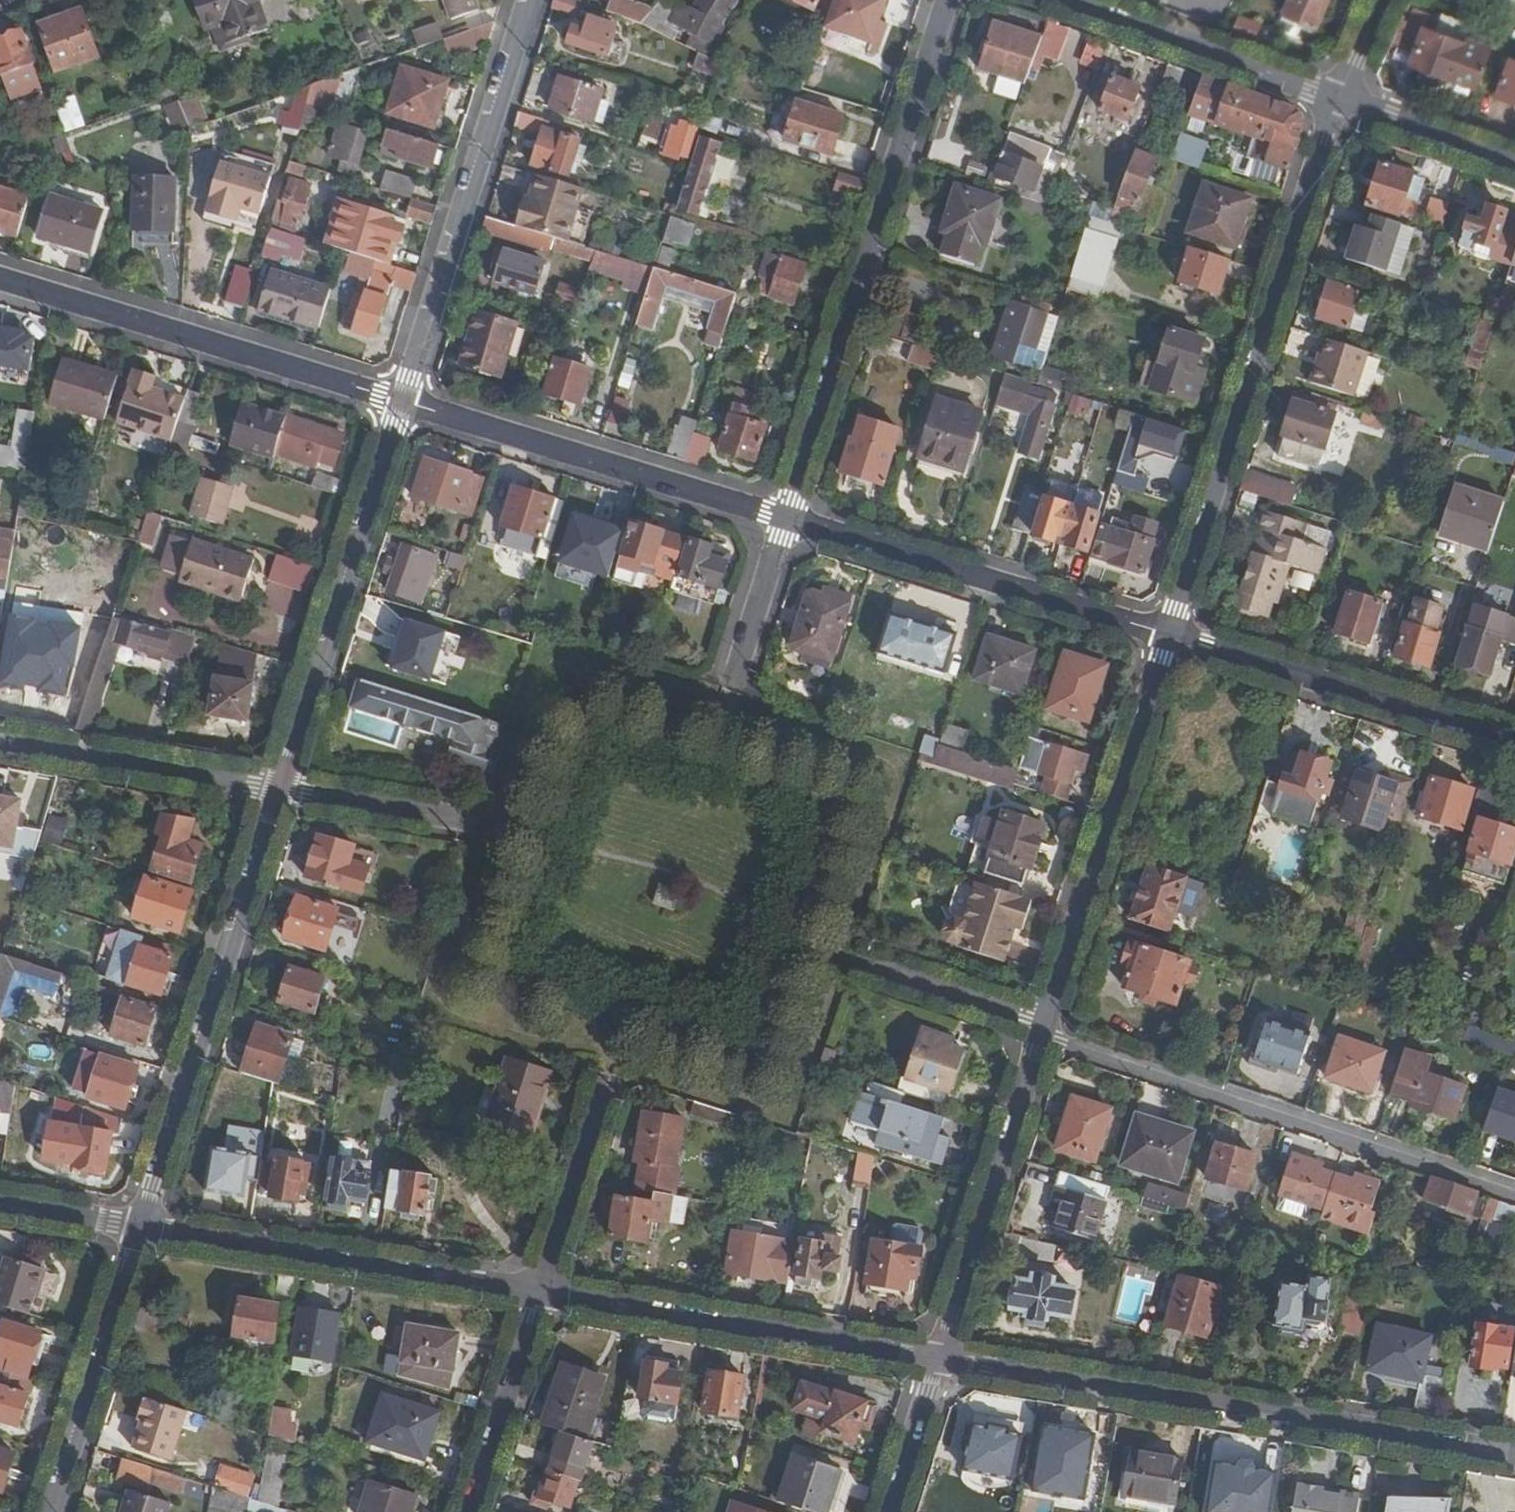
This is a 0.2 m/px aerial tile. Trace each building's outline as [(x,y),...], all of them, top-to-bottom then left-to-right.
[(269,29),(260,0),(199,0),(208,28),(222,25),(228,43),(269,29)] [(454,19),(481,11),(477,0),(447,0),(454,19)] [(580,0),(557,0),(555,9),(576,15),(580,12),(585,2),(580,0)] [(612,11),(645,23),(657,9),(633,0),(616,0),(612,11)] [(675,0),(664,0),(657,9),(645,23),(667,34),(675,23),(699,35),(696,44),(712,51),(724,26),(722,25),(738,0),(706,0),(697,12),(675,0)] [(832,16),(837,0),(798,0),(832,16)] [(832,16),(827,29),(873,46),(891,0),(837,0),(832,16)] [(1330,0),(1290,0),(1285,12),(1319,26),(1330,0)] [(170,7),(157,11),(165,31),(177,26),(170,7)] [(1400,20),(1391,43),(1413,51),(1409,62),(1477,89),(1491,52),(1422,27),(1428,13),(1415,8),(1410,21),(1400,20)] [(41,23),(57,69),(98,55),(82,9),(41,23)] [(1234,32),(1255,39),(1261,23),(1241,15),(1234,32)] [(608,56),(618,25),(593,17),(588,30),(578,27),(573,44),(608,56)] [(490,46),(498,22),(467,32),(472,52),(490,46)] [(1027,84),(1044,38),(998,23),(984,68),(1027,84)] [(421,47),(446,38),(441,25),(416,33),(421,47)] [(14,98),(44,86),(23,30),(0,39),(0,61),(14,98)] [(695,54),(692,69),(711,73),(714,58),(695,54)] [(1511,57),(1497,94),(1514,101),(1514,58),(1511,57)] [(1187,70),(1171,64),(1162,89),(1178,95),(1187,70)] [(450,83),(405,70),(391,116),(435,130),(450,83)] [(591,119),(600,90),(564,78),(554,107),(591,119)] [(1143,89),(1117,79),(1105,110),(1131,120),(1143,89)] [(299,135),(309,102),(314,83),(300,87),(295,111),(285,109),(282,121),(284,123),(282,129),(299,135)] [(1297,111),(1234,87),(1221,124),(1257,137),(1251,156),(1290,171),(1305,123),(1297,111)] [(67,117),(82,111),(77,95),(61,101),(67,117)] [(195,95),(184,100),(192,122),(203,119),(195,95)] [(192,122),(184,100),(170,104),(178,127),(192,122)] [(835,155),(847,117),(801,101),(788,140),(835,155)] [(522,113),(518,126),(544,134),(535,163),(572,175),(576,160),(581,143),(583,137),(546,126),(548,121),(522,113)] [(342,159),(337,176),(353,180),(368,132),(342,124),(337,135),(330,133),(325,146),(333,149),(331,156),(342,159)] [(690,155),(695,142),(690,140),(692,130),(677,126),(668,154),(683,159),(685,153),(690,155)] [(433,168),(441,146),(387,128),(380,150),(433,168)] [(1009,131),(989,184),(995,186),(999,177),(1023,186),(1021,194),(1050,203),(1069,153),(1009,131)] [(1208,140),(1185,131),(1175,157),(1216,172),(1218,166),(1201,160),(1208,140)] [(724,145),(705,139),(682,209),(700,215),(724,145)] [(581,143),(576,160),(584,162),(589,146),(581,143)] [(226,147),(221,159),(272,176),(277,164),(226,147)] [(1159,159),(1138,152),(1117,205),(1139,214),(1159,159)] [(1462,172),(1423,157),(1416,177),(1441,186),(1432,214),(1448,219),(1462,172)] [(207,206),(239,216),(243,206),(261,211),(272,176),(221,159),(207,206)] [(1415,180),(1416,177),(1384,166),(1370,207),(1402,217),(1409,200),(1420,202),(1426,184),(1415,180)] [(382,190),(410,199),(416,182),(388,172),(382,190)] [(862,198),(867,181),(844,173),(839,190),(862,198)] [(526,197),(517,227),(569,242),(585,188),(540,174),(531,198),(526,197)] [(288,192),(282,191),(274,219),(298,226),(311,185),(293,178),(288,192)] [(177,181),(140,181),(139,232),(176,233),(177,181)] [(1252,200),(1207,186),(1192,233),(1237,248),(1252,200)] [(19,234),(31,196),(0,187),(0,228),(19,234)] [(950,233),(947,243),(980,255),(998,199),(960,187),(946,231),(950,233)] [(40,237),(91,253),(104,210),(52,195),(40,237)] [(433,225),(438,207),(414,200),(407,217),(433,225)] [(234,228),(239,216),(207,206),(203,218),(234,228)] [(243,206),(239,216),(257,222),(261,211),(243,206)] [(1490,208),(1485,223),(1471,219),(1460,248),(1477,253),(1481,245),(1495,249),(1498,245),(1514,250),(1514,216),(1490,208)] [(698,222),(674,216),(665,242),(676,245),(678,242),(690,246),(698,222)] [(1112,222),(1093,217),(1089,228),(1118,238),(1122,226),(1112,222)] [(1359,228),(1348,262),(1389,274),(1403,226),(1375,217),(1371,232),(1359,228)] [(489,218),(485,231),(552,251),(554,247),(595,260),(599,251),(569,242),(517,227),(489,218)] [(271,227),(266,246),(288,254),(295,235),(271,227)] [(1070,288),(1100,297),(1118,238),(1089,228),(1070,288)] [(980,255),(947,243),(943,256),(976,267),(980,255)] [(1221,292),(1232,260),(1193,248),(1182,280),(1221,292)] [(599,251),(595,260),(591,269),(628,281),(634,262),(599,251)] [(538,294),(547,262),(509,252),(500,282),(538,294)] [(797,303),(810,264),(771,252),(763,275),(770,277),(764,293),(797,303)] [(407,282),(409,273),(355,254),(352,263),(365,267),(347,324),(356,327),(354,332),(375,339),(395,278),(407,282)] [(634,262),(628,281),(624,291),(648,298),(658,268),(634,262)] [(1508,285),(1502,304),(1514,308),(1514,264),(1508,285)] [(227,301),(245,306),(255,272),(237,267),(227,301)] [(648,298),(640,324),(658,330),(671,288),(719,304),(707,344),(723,349),(727,335),(740,294),(658,268),(648,298)] [(262,306),(322,325),(333,288),(274,271),(262,306)] [(1351,332),(1357,312),(1364,294),(1332,283),(1319,321),(1351,332)] [(561,296),(577,303),(582,290),(567,284),(561,296)] [(1050,351),(1060,318),(1054,317),(1056,308),(1010,293),(989,355),(1010,361),(1015,344),(1048,354),(1050,351)] [(261,310),(320,329),(322,325),(262,306),(261,310)] [(463,366),(503,379),(520,324),(480,312),(463,366)] [(1372,317),(1357,312),(1351,332),(1366,336),(1372,317)] [(913,317),(904,343),(914,347),(922,349),(930,322),(913,317)] [(1495,325),(1481,321),(1467,364),(1481,369),(1495,325)] [(1206,339),(1173,328),(1154,388),(1195,402),(1206,369),(1198,366),(1206,339)] [(1369,353),(1331,342),(1323,366),(1317,366),(1311,382),(1354,396),(1369,353)] [(1010,361),(1043,372),(1044,369),(1048,354),(1015,344),(1010,361)] [(910,361),(938,369),(943,355),(922,349),(914,347),(910,361)] [(554,357),(540,392),(571,401),(574,392),(586,396),(595,369),(554,357)] [(106,422),(119,379),(63,362),(51,405),(106,422)] [(189,393),(192,386),(137,369),(121,425),(173,442),(174,440),(189,393)] [(1043,372),(1038,384),(1061,391),(1065,376),(1044,369),(1043,372)] [(1008,375),(999,406),(1035,417),(1022,454),(1040,461),(1059,398),(1032,390),(1034,383),(1008,375)] [(907,433),(917,436),(931,390),(921,387),(907,433)] [(574,392),(571,401),(583,405),(586,396),(574,392)] [(606,421),(626,425),(632,396),(612,392),(606,421)] [(742,392),(734,416),(724,450),(759,461),(769,427),(758,423),(763,409),(766,399),(742,392)] [(174,440),(208,452),(211,443),(195,438),(206,399),(189,393),(174,440)] [(1339,406),(1295,393),(1292,402),(1297,404),(1285,437),(1288,439),(1282,459),(1318,471),(1339,406)] [(983,413),(943,401),(924,459),(965,472),(983,413)] [(252,427),(259,409),(246,403),(239,422),(252,427)] [(1339,406),(1318,471),(1331,475),(1352,411),(1339,406)] [(275,455),(287,418),(259,409),(252,427),(239,422),(232,441),(275,455)] [(763,409),(758,423),(769,427),(773,412),(763,409)] [(1134,429),(1139,414),(1125,410),(1120,424),(1134,429)] [(20,411),(13,450),(0,449),(0,468),(27,473),(37,413),(20,411)] [(1201,454),(1206,435),(1177,426),(1139,414),(1134,429),(1127,451),(1139,454),(1144,456),(1150,438),(1201,454)] [(1383,430),(1385,422),(1363,415),(1363,423),(1383,430)] [(345,439),(287,418),(275,455),(317,470),(320,465),(335,470),(345,439)] [(678,425),(668,455),(688,462),(697,433),(700,423),(686,419),(683,427),(678,425)] [(688,462),(703,467),(712,437),(697,433),(688,462)] [(896,454),(854,441),(843,473),(887,486),(896,454)] [(1128,488),(1139,454),(1127,451),(1117,484),(1128,488)] [(487,478),(428,460),(416,496),(475,514),(487,478)] [(1242,490),(1293,507),(1298,490),(1247,473),(1242,490)] [(346,500),(351,486),(322,476),(318,490),(346,500)] [(225,525),(236,488),(212,481),(205,504),(213,506),(209,520),(225,525)] [(1121,512),(1128,488),(1117,484),(1110,508),(1121,512)] [(557,499),(515,486),(498,541),(540,554),(557,499)] [(1061,536),(1066,537),(1075,508),(1079,496),(1053,488),(1038,535),(1042,536),(1040,542),(1051,546),(1054,540),(1059,541),(1061,536)] [(1016,529),(1032,534),(1044,495),(1028,491),(1016,529)] [(1442,539),(1489,554),(1506,504),(1458,491),(1442,539)] [(1075,508),(1066,537),(1073,540),(1072,545),(1091,552),(1103,516),(1075,508)] [(1116,528),(1121,512),(1110,508),(1096,552),(1110,556),(1108,560),(1147,572),(1156,542),(1155,541),(1159,526),(1137,520),(1133,533),(1116,528)] [(151,511),(143,542),(158,546),(167,515),(151,511)] [(1328,533),(1264,512),(1258,531),(1264,532),(1258,557),(1255,556),(1242,595),(1238,593),(1232,610),(1270,623),(1276,605),(1278,605),(1290,568),(1318,577),(1326,551),(1322,550),(1328,533)] [(625,532),(575,516),(561,564),(610,579),(625,532)] [(466,522),(457,554),(467,558),(478,525),(466,522)] [(674,582),(688,539),(635,522),(617,578),(636,585),(641,572),(674,582)] [(9,590),(18,531),(3,528),(2,540),(0,540),(0,589),(9,590)] [(138,549),(141,540),(117,536),(116,544),(138,549)] [(178,581),(241,601),(253,560),(191,541),(190,543),(172,538),(161,572),(180,576),(178,581)] [(715,547),(692,540),(681,575),(722,587),(730,563),(712,558),(715,547)] [(437,557),(406,547),(402,561),(393,558),(389,570),(399,574),(394,589),(423,599),(437,557)] [(318,594),(324,571),(280,556),(273,579),(318,594)] [(850,605),(812,593),(797,644),(835,656),(850,605)] [(1365,644),(1379,604),(1348,595),(1335,635),(1365,644)] [(1405,599),(1386,657),(1396,660),(1407,628),(1410,628),(1419,603),(1405,599)] [(87,622),(112,629),(118,607),(93,600),(87,622)] [(1407,628),(1396,660),(1430,670),(1440,638),(1436,636),(1445,612),(1419,603),(1410,628),(1407,628)] [(953,667),(966,623),(914,608),(900,651),(953,667)] [(79,730),(96,732),(108,698),(105,697),(123,643),(138,646),(140,641),(154,645),(151,654),(164,658),(172,633),(121,617),(115,633),(111,632),(79,730)] [(404,632),(400,631),(389,667),(446,684),(461,633),(409,617),(404,632)] [(1502,642),(1470,631),(1458,667),(1490,678),(1502,642)] [(1037,651),(992,635),(977,677),(1022,692),(1037,651)] [(78,694),(86,654),(15,640),(7,680),(78,694)] [(261,689),(267,657),(232,646),(226,683),(261,689)] [(1105,670),(1069,658),(1054,708),(1090,719),(1105,670)] [(504,724),(362,679),(353,705),(460,738),(453,760),(489,772),(504,724)] [(256,723),(261,689),(226,683),(220,716),(256,723)] [(941,744),(943,738),(929,734),(923,752),(937,756),(941,744)] [(1043,791),(1068,799),(1077,767),(1085,770),(1089,756),(1030,736),(1021,766),(1048,774),(1043,791)] [(941,744),(937,756),(936,760),(1015,784),(1016,783),(1020,768),(941,744)] [(1287,778),(1282,793),(1319,805),(1332,765),(1326,758),(1320,758),(1317,762),(1303,758),(1296,781),(1287,778)] [(1474,795),(1432,781),(1419,821),(1460,835),(1474,795)] [(1397,841),(1412,794),(1372,782),(1356,828),(1397,841)] [(1483,784),(1472,818),(1482,822),(1466,872),(1506,886),(1514,861),(1514,834),(1487,824),(1499,789),(1483,784)] [(44,834),(16,829),(21,801),(0,798),(0,851),(37,857),(44,834)] [(988,818),(982,838),(997,843),(988,872),(1027,884),(1046,824),(1007,812),(1003,822),(988,818)] [(131,871),(152,877),(153,872),(193,885),(203,853),(165,841),(163,845),(139,837),(131,871)] [(320,838),(307,879),(343,891),(356,849),(320,838)] [(1148,869),(1132,919),(1169,932),(1185,882),(1148,869)] [(195,895),(149,881),(137,920),(182,935),(195,895)] [(1004,961),(1015,932),(1018,921),(1025,924),(1033,900),(978,881),(965,919),(955,916),(946,922),(943,931),(948,941),(957,943),(956,945),(1004,961)] [(682,890),(663,884),(657,899),(677,906),(682,890)] [(339,909),(299,897),(292,919),(297,920),(291,941),(326,952),(339,909)] [(1021,934),(1025,924),(1018,921),(1015,932),(1021,934)] [(175,959),(177,949),(147,940),(143,948),(175,959)] [(1186,963),(1130,945),(1123,965),(1131,968),(1124,989),(1175,1006),(1183,986),(1194,985),(1197,973),(1186,963)] [(166,983),(175,959),(143,948),(131,987),(167,999),(172,985),(166,983)] [(63,974),(5,955),(0,970),(0,1017),(1,1018),(17,970),(59,984),(63,974)] [(292,969),(281,1002),(317,1013),(327,981),(292,969)] [(127,1000),(129,994),(99,985),(97,995),(124,1004),(114,1037),(146,1047),(158,1010),(127,1000)] [(1313,1034),(1272,1020),(1258,1061),(1299,1075),(1313,1034)] [(1462,1039),(1514,1057),(1514,1040),(1467,1024),(1462,1039)] [(259,1027),(245,1075),(275,1084),(281,1085),(296,1038),(259,1027)] [(950,1042),(924,1033),(907,1083),(949,1096),(963,1055),(948,1048),(950,1042)] [(1385,1056),(1341,1040),(1327,1080),(1373,1095),(1385,1056)] [(126,1111),(141,1063),(104,1051),(89,1099),(126,1111)] [(821,1065),(832,1068),(834,1059),(824,1056),(821,1065)] [(496,1148),(535,1161),(539,1149),(530,1145),(555,1072),(510,1058),(485,1131),(498,1137),(496,1148)] [(1401,1066),(1391,1095),(1416,1103),(1414,1106),(1454,1121),(1464,1088),(1401,1066)] [(10,1136),(19,1087),(5,1082),(0,1110),(0,1134),(10,1136)] [(1498,1091),(1485,1132),(1514,1142),(1514,1097),(1498,1091)] [(927,1131),(932,1114),(863,1092),(853,1121),(881,1130),(877,1145),(944,1166),(954,1140),(942,1136),(927,1131)] [(1109,1113),(1072,1101),(1055,1152),(1094,1164),(1109,1113)] [(122,1136),(126,1121),(86,1108),(76,1165),(90,1169),(89,1175),(106,1177),(113,1135),(122,1136)] [(645,1161),(640,1191),(657,1194),(675,1196),(678,1196),(682,1168),(678,1166),(685,1119),(646,1112),(637,1160),(645,1161)] [(948,1120),(932,1114),(927,1131),(942,1136),(948,1120)] [(1195,1131),(1141,1117),(1127,1165),(1182,1179),(1195,1131)] [(800,1146),(812,1148),(814,1138),(802,1134),(800,1146)] [(1257,1157),(1221,1146),(1211,1175),(1249,1186),(1257,1157)] [(246,1178),(260,1180),(263,1157),(212,1150),(205,1193),(243,1199),(246,1178)] [(853,1187),(870,1190),(875,1157),(859,1152),(853,1187)] [(1326,1209),(1337,1176),(1323,1171),(1308,1167),(1310,1158),(1295,1153),(1281,1195),(1326,1209)] [(1308,1167),(1323,1171),(1325,1163),(1310,1158),(1308,1167)] [(277,1166),(266,1165),(261,1196),(298,1202),(301,1193),(306,1194),(309,1169),(304,1167),(304,1164),(278,1160),(277,1166)] [(355,1166),(334,1163),(329,1202),(332,1202),(331,1208),(345,1210),(346,1205),(352,1205),(352,1199),(364,1201),(370,1174),(353,1171),(355,1166)] [(1113,1186),(1062,1172),(1054,1198),(1067,1202),(1060,1229),(1097,1240),(1113,1186)] [(392,1175),(387,1207),(401,1209),(401,1213),(425,1217),(430,1196),(434,1197),(436,1182),(429,1181),(429,1178),(408,1174),(406,1177),(392,1175)] [(1355,1182),(1337,1176),(1326,1209),(1322,1220),(1369,1236),(1377,1214),(1372,1212),(1382,1184),(1366,1178),(1364,1185),(1355,1182)] [(1358,1176),(1355,1182),(1364,1185),(1366,1178),(1358,1176)] [(1488,1219),(1494,1200),(1435,1181),(1428,1200),(1488,1219)] [(675,1196),(657,1194),(656,1203),(608,1196),(604,1219),(617,1221),(615,1236),(649,1241),(653,1220),(671,1223),(675,1196)] [(685,1225),(690,1199),(678,1196),(675,1196),(671,1223),(685,1225)] [(1472,1224),(1442,1214),(1437,1228),(1460,1236),(1458,1242),(1464,1245),(1472,1224)] [(731,1272),(791,1282),(792,1274),(797,1244),(799,1228),(740,1218),(731,1272)] [(797,1244),(792,1274),(801,1276),(800,1284),(818,1287),(822,1268),(840,1271),(842,1258),(839,1258),(842,1237),(824,1235),(823,1244),(806,1242),(806,1245),(797,1244)] [(1052,1261),(1055,1243),(1020,1239),(1018,1256),(1052,1261)] [(921,1250),(873,1242),(865,1295),(904,1301),(908,1270),(917,1271),(921,1250)] [(33,1315),(49,1270),(11,1259),(0,1289),(0,1306),(33,1315)] [(1032,1278),(1019,1276),(1013,1309),(1026,1312),(1025,1316),(1029,1317),(1029,1322),(1043,1325),(1044,1319),(1048,1320),(1047,1316),(1069,1319),(1075,1286),(1053,1282),(1054,1273),(1035,1269),(1032,1278)] [(280,1312),(292,1313),(298,1278),(281,1275),(276,1311),(280,1312)] [(1170,1275),(1159,1311),(1169,1314),(1180,1278),(1170,1275)] [(1180,1278),(1169,1314),(1166,1327),(1209,1338),(1222,1290),(1180,1278)] [(1363,1334),(1375,1283),(1356,1279),(1344,1330),(1363,1334)] [(1281,1286),(1275,1329),(1283,1330),(1282,1338),(1296,1340),(1297,1333),(1302,1334),(1304,1323),(1329,1326),(1331,1305),(1330,1305),(1332,1283),(1309,1280),(1307,1290),(1281,1286)] [(280,1312),(276,1311),(242,1305),(236,1344),(275,1350),(280,1312)] [(341,1318),(302,1312),(295,1357),(334,1363),(341,1318)] [(32,1379),(37,1366),(44,1368),(49,1352),(42,1349),(46,1336),(10,1324),(0,1352),(0,1369),(32,1379)] [(463,1335),(413,1326),(408,1361),(457,1370),(463,1335)] [(1480,1327),(1473,1368),(1494,1372),(1494,1366),(1509,1368),(1514,1334),(1514,1333),(1480,1327)] [(1416,1413),(1437,1417),(1446,1380),(1423,1376),(1430,1338),(1380,1328),(1372,1369),(1423,1380),(1416,1413)] [(645,1398),(682,1404),(687,1374),(672,1370),(673,1365),(651,1361),(646,1389),(631,1386),(624,1420),(632,1421),(633,1416),(641,1418),(645,1398)] [(38,1381),(32,1379),(0,1369),(0,1420),(21,1428),(38,1381)] [(566,1369),(546,1427),(564,1433),(597,1443),(604,1421),(596,1418),(600,1407),(597,1406),(605,1383),(566,1369)] [(745,1379),(702,1372),(699,1389),(710,1391),(706,1410),(739,1416),(745,1379)] [(805,1385),(796,1410),(830,1420),(827,1431),(857,1439),(863,1420),(873,1424),(878,1407),(867,1404),(868,1402),(838,1393),(838,1395),(805,1385)] [(444,1412),(385,1393),(369,1443),(428,1463),(444,1412)] [(682,1404),(645,1398),(641,1418),(673,1423),(679,1420),(682,1404)] [(190,1415),(143,1400),(136,1422),(141,1424),(133,1452),(175,1464),(190,1415)] [(278,1406),(271,1437),(295,1442),(302,1411),(278,1406)] [(980,1428),(964,1427),(959,1473),(1011,1480),(1017,1427),(980,1423),(980,1428)] [(1084,1503),(1093,1434),(1037,1427),(1028,1495),(1084,1503)] [(564,1433),(551,1470),(582,1480),(584,1481),(597,1443),(564,1433)] [(1231,1474),(1231,1447),(1201,1447),(1201,1474),(1231,1474)] [(17,1455),(0,1450),(0,1491),(5,1493),(17,1455)] [(1183,1461),(1136,1453),(1130,1493),(1177,1501),(1183,1461)] [(781,1502),(813,1511),(830,1511),(843,1470),(796,1455),(781,1502)] [(154,1471),(125,1462),(119,1481),(148,1490),(154,1471)] [(582,1480),(551,1470),(542,1498),(573,1507),(582,1480)] [(218,1490),(247,1500),(252,1482),(224,1473),(218,1490)] [(372,1482),(363,1511),(415,1511),(420,1496),(372,1482)] [(1300,1484),(1295,1511),(1359,1511),(1362,1497),(1300,1484)] [(213,1506),(231,1511),(250,1511),(252,1501),(247,1500),(218,1490),(215,1490),(213,1506)] [(133,1495),(130,1494),(124,1511),(128,1511),(133,1495)] [(172,1506),(133,1495),(128,1511),(170,1511),(172,1506)] [(1392,1511),(1449,1511),(1451,1497),(1442,1496),(1440,1509),(1394,1501),(1392,1511)] [(735,1500),(732,1511),(773,1511),(735,1500)]
